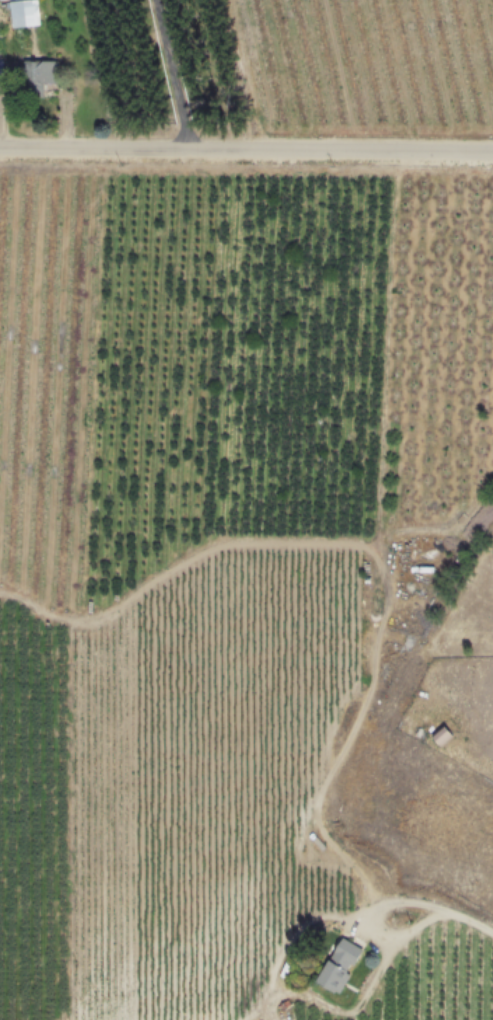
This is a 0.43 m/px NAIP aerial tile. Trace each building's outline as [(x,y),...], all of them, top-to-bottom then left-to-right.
[(9,2),(10,28),(38,27),(37,1),(9,2)] [(41,97),(41,83),(57,83),(57,60),(23,61),(23,97),(41,97)] [(432,736),(440,745),(451,734),(443,726),(432,736)] [(362,949),(339,937),(316,983),(338,994),(362,949)]
